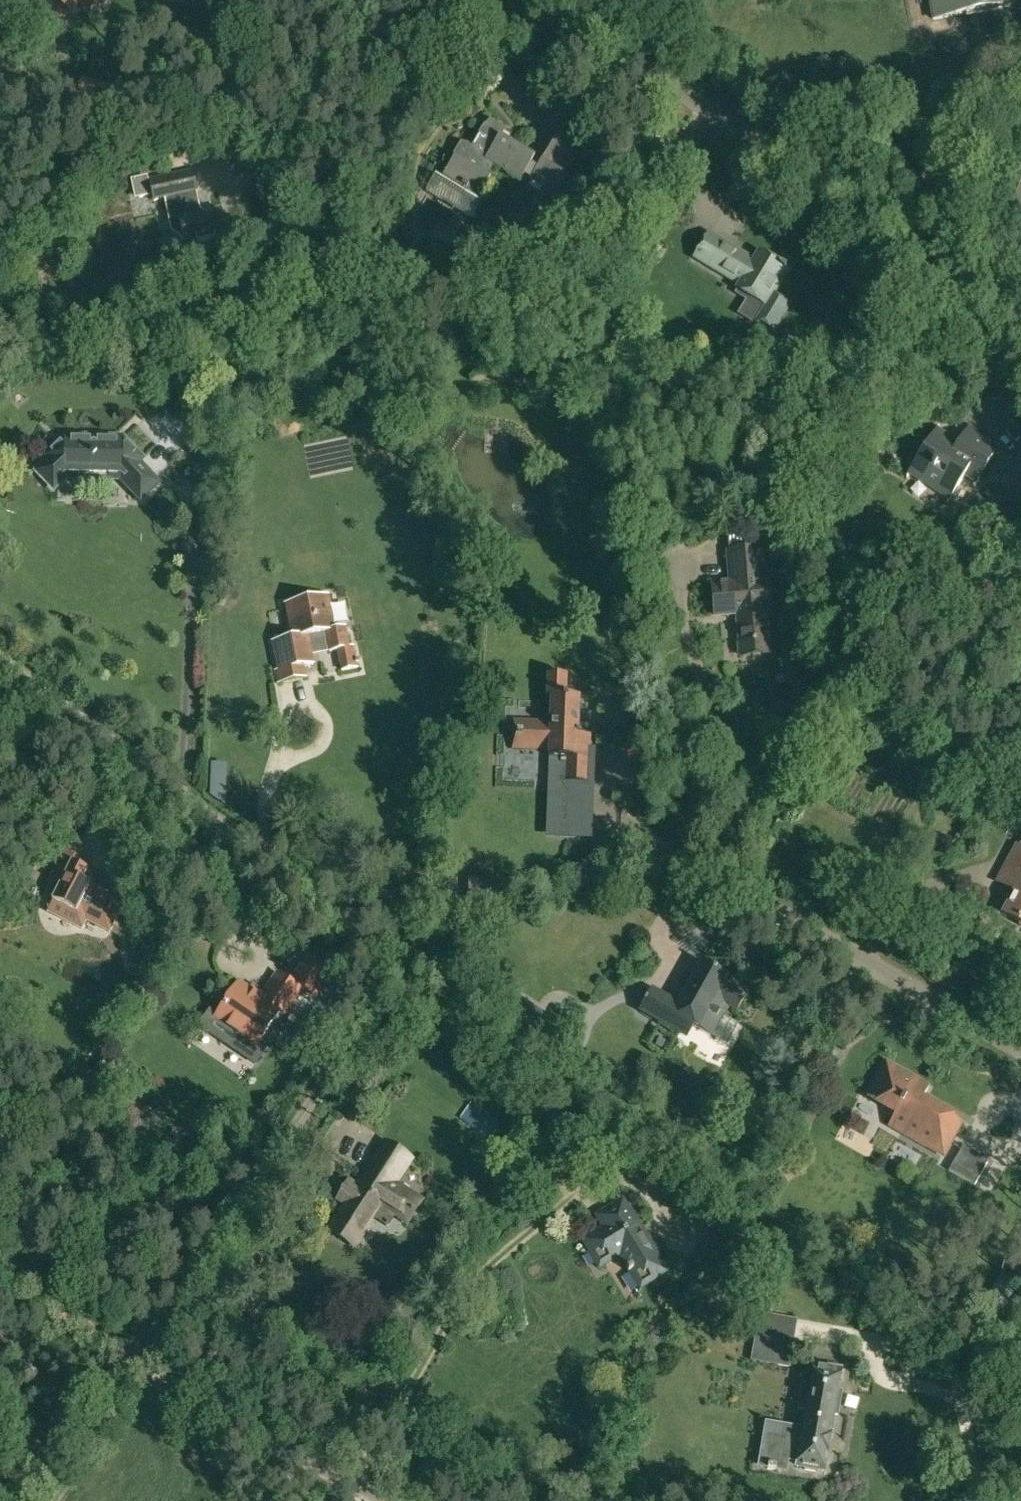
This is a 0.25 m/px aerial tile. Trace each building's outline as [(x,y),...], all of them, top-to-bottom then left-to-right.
[(54,7),(74,15),(78,7),(90,12),(97,0),(43,0),(54,7)] [(956,17),(1003,8),(1003,4),(1020,5),(1020,9),(1020,0),(930,0),(934,21),(956,17)] [(105,85),(100,105),(108,107),(114,87),(105,85)] [(550,201),(558,188),(581,150),(558,135),(537,171),(530,166),(534,159),(507,142),(512,134),(505,130),(506,129),(503,127),(503,126),(503,124),(503,123),(502,122),(500,121),(499,121),(497,121),(496,122),(495,123),(490,120),(485,126),(484,125),(472,146),(461,143),(453,156),(455,157),(441,180),(464,195),(468,188),(480,195),(490,179),(488,177),(494,167),(520,182),(523,177),(531,181),(527,187),(550,201)] [(139,199),(152,197),(153,202),(165,200),(171,232),(182,237),(184,246),(227,239),(221,210),(206,213),(200,209),(197,193),(198,193),(193,173),(143,183),(142,180),(131,182),(134,196),(139,199)] [(1020,228),(1020,206),(1013,203),(1005,222),(1020,228)] [(758,250),(753,258),(709,231),(692,259),(737,286),(735,289),(764,307),(755,322),(776,333),(792,305),(776,296),(791,270),(758,250)] [(998,449),(974,435),(976,432),(969,427),(958,444),(936,430),(909,474),(950,500),(960,483),(973,490),(998,449)] [(66,437),(46,457),(66,477),(121,478),(141,499),(157,483),(138,462),(141,459),(121,438),(66,437)] [(728,467),(720,465),(719,474),(727,476),(728,467)] [(758,493),(741,490),(740,497),(757,500),(758,493)] [(737,614),(740,646),(741,659),(770,656),(768,644),(766,613),(771,613),(768,581),(763,581),(760,551),(728,554),(731,582),(713,584),(715,616),(737,614)] [(335,629),(330,601),(328,595),(285,604),(292,638),(272,642),(278,671),(275,672),(277,685),(306,679),(304,667),(314,665),(312,655),(338,650),(342,671),(358,668),(353,647),(349,648),(345,627),(335,629)] [(564,746),(564,758),(563,782),(562,800),(586,801),(587,783),(583,783),(583,782),(584,782),(586,747),(590,747),(591,734),(580,734),(580,732),(579,732),(580,698),(566,698),(567,677),(548,676),(547,698),(551,698),(550,722),(513,721),(513,745),(564,746)] [(1010,698),(1020,704),(1020,680),(1010,698)] [(791,703),(773,705),(776,732),(793,730),(791,703)] [(553,833),(562,834),(564,804),(554,804),(553,833)] [(68,908),(62,919),(82,929),(86,920),(110,932),(125,902),(103,890),(105,885),(85,875),(88,870),(75,863),(82,850),(65,841),(55,861),(58,863),(49,881),(60,887),(53,901),(68,908)] [(1016,847),(998,881),(1016,891),(1004,914),(1020,923),(1020,850),(1016,847)] [(315,996),(330,974),(307,959),(292,981),(315,996)] [(714,1037),(729,1010),(736,1013),(748,989),(700,963),(678,1003),(652,988),(639,1013),(688,1039),(695,1028),(714,1037)] [(217,1018),(256,1044),(257,1045),(296,987),(277,974),(260,999),(240,985),(217,1018)] [(942,1158),(950,1143),(962,1122),(917,1097),(924,1086),(886,1065),(877,1083),(874,1081),(867,1095),(875,1100),(874,1104),(894,1115),(887,1127),(942,1158)] [(331,1230),(355,1245),(381,1205),(408,1222),(421,1201),(394,1184),(409,1159),(386,1144),(357,1190),(353,1188),(344,1202),(347,1205),(331,1230)] [(990,1160),(963,1146),(949,1171),(975,1186),(990,1160)] [(667,1272),(655,1253),(657,1252),(638,1220),(636,1221),(623,1201),(597,1217),(604,1228),(583,1241),(599,1267),(620,1254),(641,1288),(667,1272)] [(799,1320),(755,1311),(751,1330),(757,1331),(752,1360),(790,1367),(799,1320)] [(802,1362),(794,1407),(786,1405),(784,1404),(780,1428),(768,1426),(767,1433),(765,1432),(760,1459),(763,1459),(762,1466),(768,1467),(768,1469),(776,1471),(776,1468),(784,1470),(786,1463),(797,1465),(797,1466),(799,1466),(799,1465),(804,1466),(804,1470),(815,1472),(816,1468),(822,1469),(822,1470),(823,1470),(833,1414),(838,1415),(842,1392),(837,1391),(841,1368),(840,1368),(840,1369),(816,1365),(816,1364),(815,1364),(815,1365),(802,1362)]
